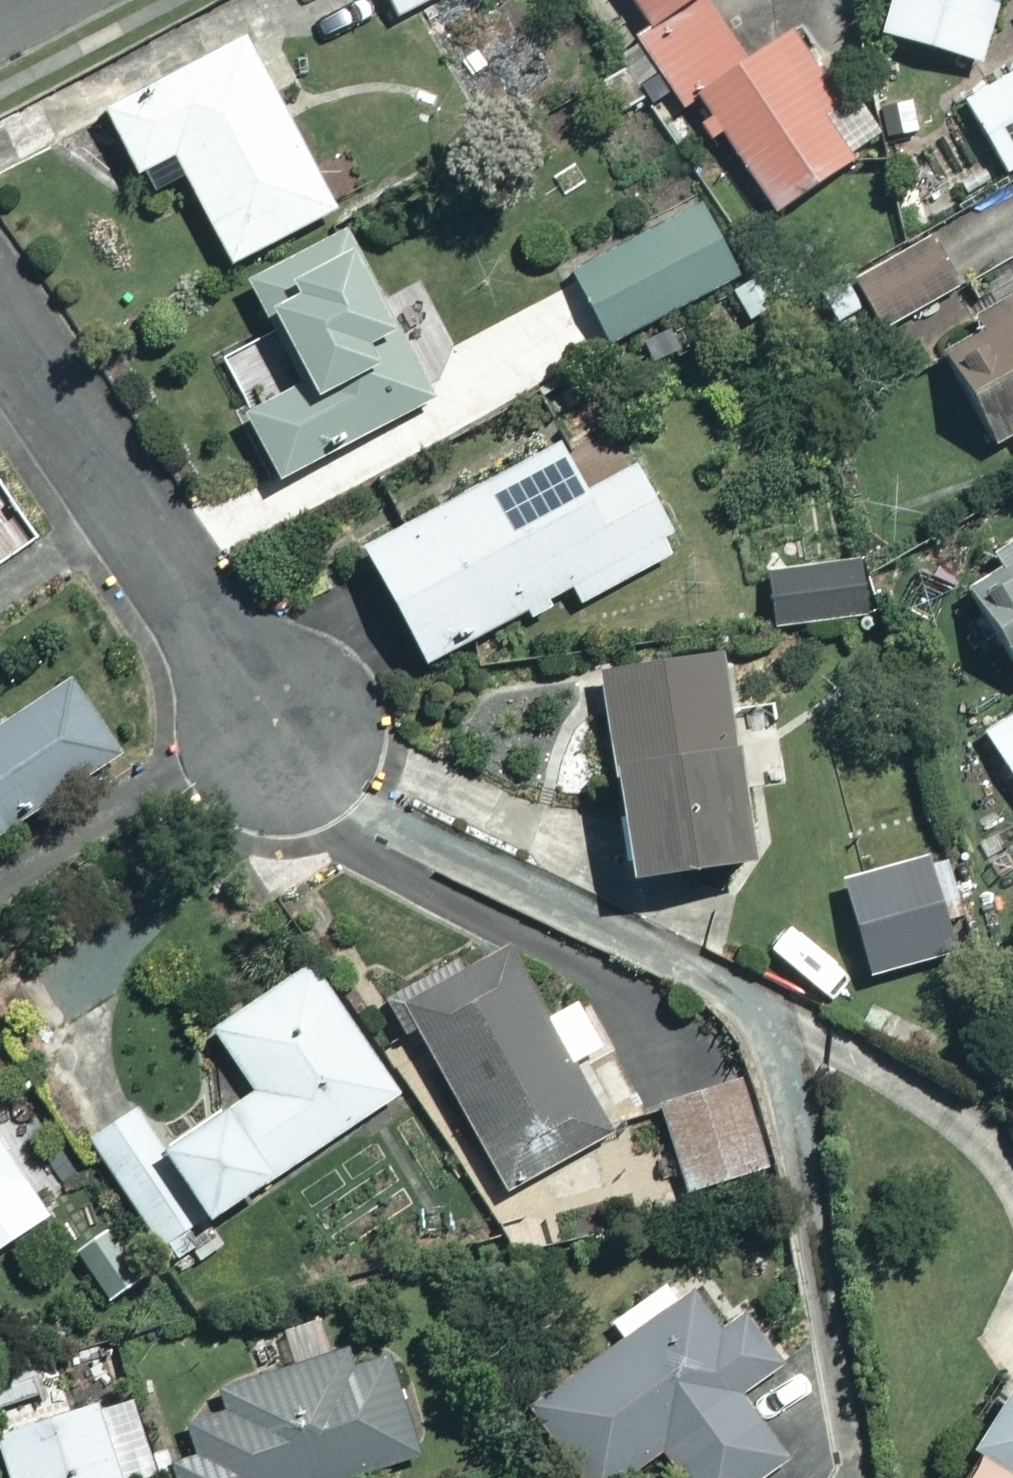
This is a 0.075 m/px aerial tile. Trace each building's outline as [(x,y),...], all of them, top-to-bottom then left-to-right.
[(393,16),(427,0),(385,0),(393,16)] [(647,22),(635,30),(683,104),(698,94),(772,208),(865,147),(786,27),(742,56),(705,0),(632,0),(647,22)] [(880,31),(981,59),(997,0),(888,0),(880,31)] [(333,206),(243,34),(102,107),(135,171),(172,151),(229,261),(333,206)] [(963,98),(1002,169),(1012,163),(1012,70),(963,98)] [(740,270),(697,197),(570,271),(613,345),(740,270)] [(431,396),(343,228),(250,277),(304,380),(243,412),(277,477),(431,396)] [(952,289),(926,240),(821,295),(847,344),(952,289)] [(937,345),(996,441),(1012,430),(1012,298),(937,345)] [(581,490),(559,445),(362,543),(421,661),(571,586),(578,600),(676,551),(633,464),(581,490)] [(960,582),(1012,660),(1012,546),(960,582)] [(867,614),(861,560),(765,571),(771,626),(867,614)] [(744,856),(720,652),(599,666),(623,871),(744,856)] [(118,751),(68,676),(0,722),(0,830),(118,751)] [(983,729),(1012,780),(1012,711),(983,729)] [(957,950),(933,854),(843,876),(867,973),(957,950)] [(543,1014),(504,941),(401,996),(503,1188),(608,1133),(569,1060),(605,1041),(580,994),(543,1014)] [(394,1092),(309,960),(211,1024),(252,1087),(161,1145),(206,1214),(394,1092)] [(764,1163),(738,1077),(660,1101),(687,1187),(764,1163)] [(87,1139),(166,1246),(192,1228),(143,1162),(161,1148),(130,1107),(87,1139)] [(0,1148),(0,1242),(43,1212),(0,1148)] [(396,1217),(382,1166),(340,1177),(355,1229),(396,1217)] [(690,1269),(613,1315),(627,1339),(533,1396),(583,1477),(619,1477),(666,1449),(683,1477),(759,1477),(787,1461),(742,1387),(779,1364),(750,1316),(727,1330),(690,1269)] [(182,1401),(197,1451),(171,1459),(177,1477),(339,1477),(415,1455),(380,1340),(182,1401)] [(952,1474),(958,1477),(1012,1477),(1012,1375),(952,1474)] [(40,1394),(0,1408),(0,1438),(14,1477),(135,1477),(157,1470),(128,1390),(48,1418),(40,1394)]
